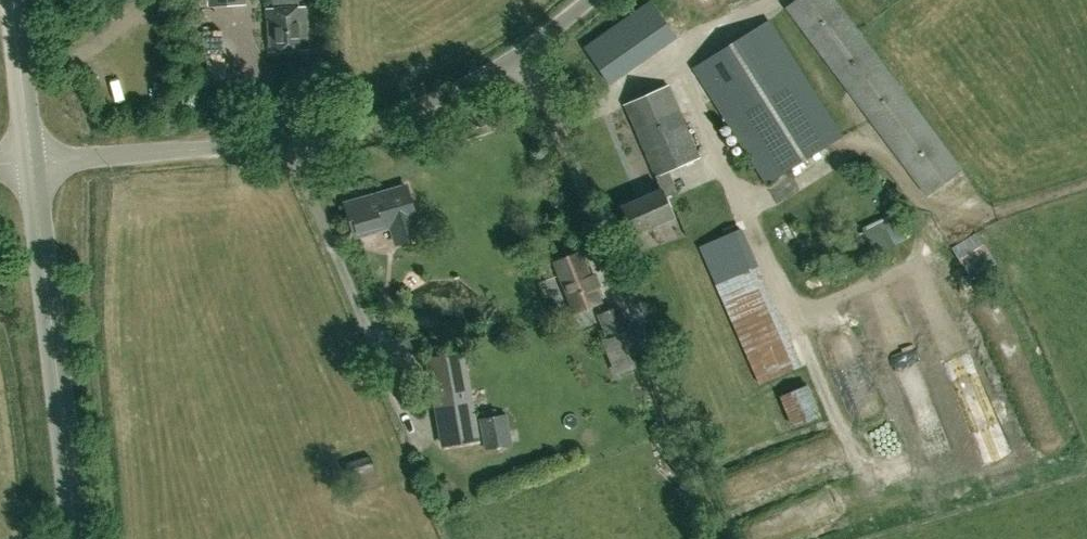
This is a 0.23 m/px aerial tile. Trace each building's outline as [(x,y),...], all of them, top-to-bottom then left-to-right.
[(963,168),(836,0),(794,0),(785,7),(926,196),(963,168)] [(610,82),(675,37),(650,1),(585,47),(610,82)] [(267,52),(306,49),(303,6),(264,8),(267,52)] [(765,183),(841,136),(768,20),(693,68),(765,183)] [(634,234),(674,217),(665,197),(678,191),(668,170),(700,156),(668,84),(625,103),(661,188),(621,206),(634,234)] [(963,170),(953,177),(955,179),(932,196),(947,216),(979,192),(963,170)] [(416,217),(406,183),(346,200),(355,233),(391,224),(392,228),(407,234),(408,237),(420,234),(415,217),(416,217)] [(995,262),(976,231),(950,247),(951,249),(944,253),(949,259),(956,255),(971,278),(995,262)] [(574,312),(600,302),(580,252),(554,262),(574,312)] [(766,300),(755,259),(718,269),(730,310),(766,300)] [(617,374),(642,364),(618,306),(597,315),(603,329),(601,330),(605,339),(603,339),(617,374)] [(443,445),(479,439),(464,353),(428,359),(443,445)] [(485,448),(511,444),(507,414),(479,419),(485,448)]
